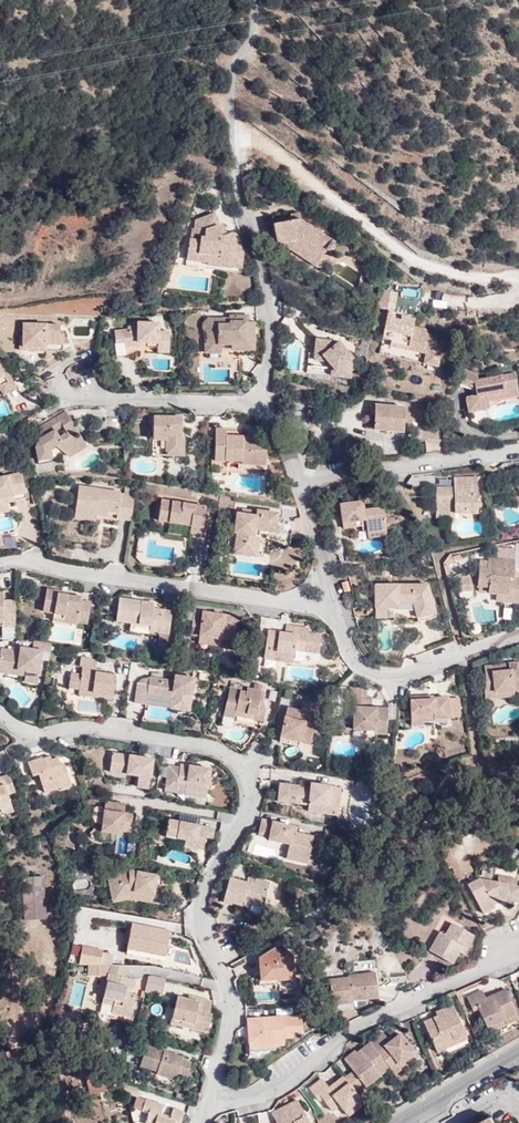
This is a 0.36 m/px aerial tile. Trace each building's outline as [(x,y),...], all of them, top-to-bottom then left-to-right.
[(219,228),(219,227),(215,213),(195,220),(194,229),(192,229),(190,240),(189,240),(186,256),(210,259),(210,256),(219,257),(217,267),(231,268),(231,267),(240,268),(242,252),(236,237),(234,234),(231,233),(226,235),(221,237),(218,228),(219,228)] [(300,219),(291,221),(273,224),(276,243),(280,243),(291,240),(309,253),(325,250),(326,250),(332,240),(300,219)] [(223,226),(219,227),(219,228),(218,228),(221,237),(226,235),(223,226)] [(291,240),(280,243),(314,265),(325,250),(309,253),(291,240)] [(335,242),(332,240),(326,250),(328,252),(335,242)] [(210,259),(186,256),(186,259),(207,262),(207,265),(217,267),(219,257),(210,256),(210,259)] [(396,301),(381,292),(377,308),(388,311),(379,354),(438,368),(442,348),(426,329),(413,327),(414,324),(401,321),(392,319),(396,301)] [(243,349),(253,349),(253,322),(247,322),(241,322),(238,325),(235,321),(235,315),(229,315),(229,319),(209,319),(204,323),(203,328),(208,332),(208,341),(217,341),(217,344),(221,344),(235,344),(235,354),(242,354),(243,349)] [(241,322),(247,322),(247,316),(235,315),(235,321),(238,325),(241,322)] [(158,341),(169,342),(169,332),(158,332),(158,324),(137,323),(137,327),(127,327),(128,331),(114,331),(115,343),(124,342),(124,347),(137,346),(138,342),(146,343),(146,347),(158,347),(158,341)] [(58,341),(58,334),(58,325),(22,324),(22,336),(19,336),(19,347),(44,348),(45,345),(45,341),(58,341)] [(62,334),(58,334),(58,341),(45,341),(45,345),(62,345),(62,334)] [(333,347),(327,340),(316,339),(315,351),(323,361),(327,362),(331,367),(330,376),(349,378),(350,370),(345,362),(351,357),(339,341),(333,347)] [(168,352),(169,342),(158,341),(158,347),(158,352),(168,352)] [(221,352),(221,344),(217,344),(217,341),(208,341),(206,341),(206,352),(221,352)] [(323,361),(315,351),(314,360),(323,361)] [(0,362),(0,369),(8,382),(0,387),(0,390),(1,390),(3,395),(16,388),(0,362)] [(500,393),(518,390),(516,376),(479,381),(478,375),(464,371),(461,387),(473,390),(473,388),(475,387),(477,395),(474,395),(470,396),(468,397),(467,399),(469,412),(489,408),(488,400),(501,398),(500,393)] [(518,390),(500,393),(501,398),(518,395),(518,394),(518,390)] [(372,429),(384,430),(391,430),(402,430),(403,406),(369,405),(368,415),(373,416),(372,429)] [(87,448),(80,436),(76,439),(72,434),(68,434),(59,439),(56,433),(64,427),(72,423),(66,412),(39,429),(41,440),(36,448),(39,457),(50,454),(50,449),(56,446),(66,455),(76,450),(78,453),(87,448)] [(176,423),(176,417),(154,416),(153,455),(183,455),(184,436),(181,436),(181,423),(176,423)] [(101,430),(122,430),(123,420),(101,419),(101,430)] [(76,439),(80,436),(72,423),(64,427),(68,434),(72,434),(76,439)] [(215,460),(237,461),(241,461),(241,464),(265,465),(266,446),(257,445),(258,437),(242,436),(242,441),(236,441),(236,436),(226,435),(226,429),(216,428),(215,460)] [(426,454),(441,452),(439,437),(424,438),(426,454)] [(50,454),(39,457),(40,462),(51,460),(50,454)] [(241,461),(237,461),(237,468),(264,470),(265,465),(241,464),(241,461)] [(6,504),(6,505),(26,500),(21,474),(0,478),(0,505),(6,504)] [(478,514),(477,482),(477,479),(453,479),(453,489),(453,493),(435,492),(436,511),(454,511),(454,514),(478,514)] [(79,487),(75,512),(95,515),(96,510),(107,512),(117,513),(116,519),(130,521),(134,497),(120,495),(120,494),(79,487)] [(201,533),(203,522),(199,521),(199,516),(204,517),(205,507),(161,500),(157,520),(190,525),(190,531),(201,533)] [(366,533),(385,531),(382,509),(362,511),(362,502),(339,505),(341,523),(354,522),(354,528),(360,527),(365,526),(366,532),(366,533)] [(256,529),(259,529),(273,531),(276,513),(255,509),(255,511),(254,515),(240,513),(236,513),(232,532),(236,533),(234,546),(245,547),(244,550),(256,552),(258,535),(255,535),(256,529)] [(95,515),(75,512),(75,518),(94,521),(95,515)] [(255,556),(256,552),(244,550),(245,547),(234,546),(232,553),(255,556)] [(517,597),(518,589),(518,581),(518,578),(512,578),(514,560),(487,556),(487,562),(486,569),(483,569),(482,566),(478,565),(476,586),(486,587),(486,592),(494,593),(505,594),(505,596),(517,597)] [(486,569),(487,562),(478,561),(478,565),(482,566),(483,569),(486,569)] [(471,589),(470,576),(457,576),(457,590),(471,589)] [(417,618),(434,613),(427,585),(375,586),(374,608),(386,608),(386,603),(398,603),(412,603),(417,618)] [(76,620),(76,622),(86,624),(89,603),(80,601),(81,597),(67,594),(67,595),(58,594),(58,591),(46,589),(42,611),(54,613),(64,615),(63,618),(76,620)] [(15,600),(2,600),(2,593),(0,593),(0,620),(1,625),(14,626),(15,600)] [(516,602),(517,597),(505,596),(505,594),(494,593),(494,600),(516,602)] [(153,603),(141,602),(140,604),(136,604),(136,601),(119,598),(116,621),(149,626),(149,631),(159,632),(168,634),(171,611),(153,608),(153,603)] [(386,608),(374,608),(375,618),(387,618),(386,608)] [(190,634),(198,636),(220,639),(232,641),(235,617),(214,614),(213,617),(209,616),(209,613),(202,612),(201,617),(192,616),(190,634)] [(76,624),(76,622),(76,620),(63,618),(64,615),(54,613),(52,620),(76,624)] [(435,617),(434,613),(417,618),(418,622),(435,617)] [(281,652),(293,653),(293,649),(317,653),(319,635),(307,634),(308,628),(285,625),(284,632),(284,636),(277,635),(278,631),(267,629),(262,658),(280,661),(281,652)] [(167,645),(168,634),(159,632),(157,644),(167,645)] [(220,639),(198,636),(197,643),(218,646),(220,639)] [(33,642),(32,650),(29,649),(28,653),(19,652),(1,648),(0,654),(0,665),(8,667),(9,664),(17,665),(16,673),(24,675),(23,681),(36,683),(41,651),(50,652),(51,645),(33,642)] [(291,662),(293,653),(281,652),(280,661),(291,662)] [(78,690),(111,695),(113,675),(103,673),(94,672),(95,669),(96,661),(79,658),(78,666),(81,667),(78,690)] [(518,663),(485,666),(486,681),(493,681),(494,691),(514,690),(518,692),(518,664),(518,663)] [(16,673),(17,665),(9,664),(8,667),(0,665),(0,670),(16,673)] [(180,698),(178,709),(189,711),(194,678),(180,676),(179,682),(174,681),(150,678),(148,685),(138,684),(134,702),(146,704),(148,694),(171,697),(180,698)] [(493,681),(486,681),(484,681),(485,698),(515,696),(514,690),(494,691),(493,681)] [(234,717),(235,715),(237,711),(255,715),(254,719),(262,720),(265,710),(262,699),(264,691),(230,684),(223,715),(234,717)] [(352,728),(374,729),(375,724),(386,725),(387,708),(380,708),(380,711),(375,711),(375,707),(369,707),(370,696),(365,696),(365,688),(349,687),(348,706),(353,707),(352,728)] [(110,699),(111,695),(78,690),(77,694),(110,699)] [(170,708),(178,709),(180,698),(171,697),(170,708)] [(409,698),(410,722),(422,721),(433,721),(433,719),(458,716),(457,698),(432,699),(421,700),(421,697),(409,698)] [(299,736),(309,739),(318,706),(302,701),(299,711),(286,707),(279,736),(298,741),(299,736)] [(146,715),(165,719),(168,707),(149,703),(146,715)] [(375,724),(374,729),(374,733),(386,734),(386,725),(375,724)] [(296,746),(298,741),(279,736),(277,741),(296,746)] [(127,768),(126,775),(137,776),(136,787),(148,789),(152,759),(112,754),(110,766),(127,768)] [(43,763),(42,760),(41,758),(27,763),(31,777),(38,774),(44,793),(60,788),(59,786),(70,782),(64,765),(60,766),(58,758),(51,760),(43,763)] [(109,772),(126,775),(127,768),(110,766),(109,772)] [(184,790),(206,793),(210,770),(186,766),(185,769),(180,768),(169,766),(164,791),(176,792),(177,782),(185,784),(184,790)] [(59,786),(60,788),(61,791),(72,786),(70,782),(59,786)] [(328,803),(337,804),(339,787),(331,786),(330,790),(324,789),(324,785),(318,784),(318,789),(309,788),(280,784),(277,800),(307,804),(327,807),(328,803)] [(9,801),(4,786),(0,787),(0,804),(9,801)] [(205,798),(206,793),(184,790),(183,794),(205,798)] [(9,801),(0,804),(0,808),(1,810),(2,816),(13,812),(9,801)] [(119,809),(120,804),(105,801),(101,831),(120,835),(121,828),(130,830),(132,815),(124,813),(124,809),(119,809)] [(335,815),(337,804),(328,803),(327,807),(307,804),(306,811),(335,815)] [(195,841),(194,847),(202,849),(205,836),(212,838),(214,829),(168,819),(165,831),(176,832),(175,838),(184,840),(195,841)] [(291,836),(293,826),(262,819),(259,834),(269,836),(289,841),(289,844),(287,853),(309,857),(313,836),(302,833),(301,838),(291,836)] [(339,828),(348,830),(348,822),(336,820),(339,828)] [(297,826),(293,826),(291,836),(301,838),(302,833),(296,832),(297,826)] [(308,863),(309,857),(287,853),(285,858),(308,863)] [(107,875),(112,900),(133,896),(134,892),(144,893),(143,897),(152,898),(155,884),(166,886),(167,877),(128,870),(107,875)] [(255,885),(257,878),(249,876),(247,882),(255,885)] [(24,920),(47,920),(45,877),(23,877),(24,920)] [(242,900),(249,902),(263,906),(270,882),(257,878),(255,885),(247,882),(230,877),(224,900),(241,905),(242,900)] [(492,904),(490,901),(499,897),(509,898),(516,900),(518,885),(478,878),(467,883),(482,913),(494,907),(492,904)] [(133,896),(112,900),(113,903),(132,899),(152,902),(152,898),(143,897),(144,893),(134,892),(133,896)] [(462,945),(466,947),(473,935),(451,922),(444,933),(439,931),(428,950),(451,963),(458,951),(462,945)] [(170,931),(155,928),(154,931),(148,930),(148,927),(132,923),(125,953),(164,961),(170,931)] [(78,963),(79,944),(70,944),(69,962),(78,963)] [(285,956),(291,956),(281,945),(259,957),(260,980),(293,978),(292,966),(285,966),(285,956)] [(87,965),(98,965),(100,965),(103,949),(82,946),(79,965),(87,965)] [(87,975),(97,976),(98,965),(87,965),(87,975)] [(127,966),(110,966),(108,975),(124,978),(127,966)] [(331,1005),(351,1004),(351,1000),(376,998),(376,987),(371,987),(371,983),(375,983),(374,973),(347,975),(347,977),(348,981),(338,982),(338,978),(328,979),(331,1005)] [(124,978),(108,975),(101,1003),(113,1006),(131,1010),(135,996),(128,995),(125,995),(126,988),(129,989),(133,990),(134,980),(124,978)] [(145,992),(161,996),(165,979),(152,976),(148,976),(145,992)] [(272,984),(255,985),(256,1001),(273,999),(272,984)] [(503,1018),(505,1023),(517,1018),(505,988),(489,995),(491,998),(486,1000),(484,997),(482,990),(467,996),(472,1010),(478,1008),(485,1026),(503,1018)] [(194,1020),(209,1023),(211,1014),(208,1013),(211,1001),(199,998),(198,1002),(187,1000),(176,997),(171,1018),(193,1024),(194,1020)] [(453,1038),(465,1033),(452,1004),(435,1011),(437,1015),(438,1018),(433,1020),(432,1017),(423,1021),(435,1051),(455,1043),(453,1038)] [(131,1010),(113,1006),(111,1013),(130,1017),(131,1010)] [(250,1032),(247,1032),(248,1047),(283,1045),(283,1038),(293,1038),(293,1031),(302,1031),(301,1015),(247,1019),(247,1028),(250,1027),(250,1032)] [(207,1032),(209,1023),(194,1020),(193,1024),(171,1018),(170,1024),(207,1032)] [(487,1031),(505,1023),(503,1018),(485,1026),(487,1031)] [(388,1066),(393,1072),(401,1066),(398,1062),(413,1050),(398,1033),(388,1041),(382,1032),(369,1042),(384,1061),(388,1066)] [(466,1038),(465,1033),(453,1038),(455,1043),(466,1038)] [(384,1061),(369,1042),(359,1049),(361,1052),(357,1055),(355,1052),(353,1050),(342,1058),(352,1071),(343,1077),(353,1090),(362,1083),(363,1085),(378,1074),(374,1069),(384,1061)] [(181,1057),(167,1052),(165,1056),(162,1055),(163,1051),(146,1045),(139,1066),(155,1072),(155,1074),(174,1081),(177,1073),(186,1076),(190,1063),(181,1060),(181,1057)] [(398,1062),(401,1066),(416,1055),(413,1050),(398,1062)] [(378,1074),(388,1066),(384,1061),(374,1069),(378,1074)] [(338,1103),(342,1109),(358,1098),(353,1090),(343,1077),(341,1076),(333,1082),(336,1085),(333,1087),(330,1084),(327,1087),(321,1078),(308,1087),(317,1099),(321,1096),(330,1109),(338,1103)] [(136,1096),(139,1086),(122,1081),(126,1092),(136,1096)] [(346,1113),(362,1102),(358,1098),(342,1109),(346,1113)] [(177,1122),(179,1122),(182,1112),(172,1108),(169,1116),(168,1119),(159,1115),(160,1112),(162,1105),(145,1099),(141,1110),(147,1112),(144,1122),(177,1122)] [(296,1100),(270,1113),(275,1122),(277,1121),(278,1122),(308,1122),(296,1100)] [(339,1119),(345,1114),(336,1105),(331,1111),(339,1119)]
